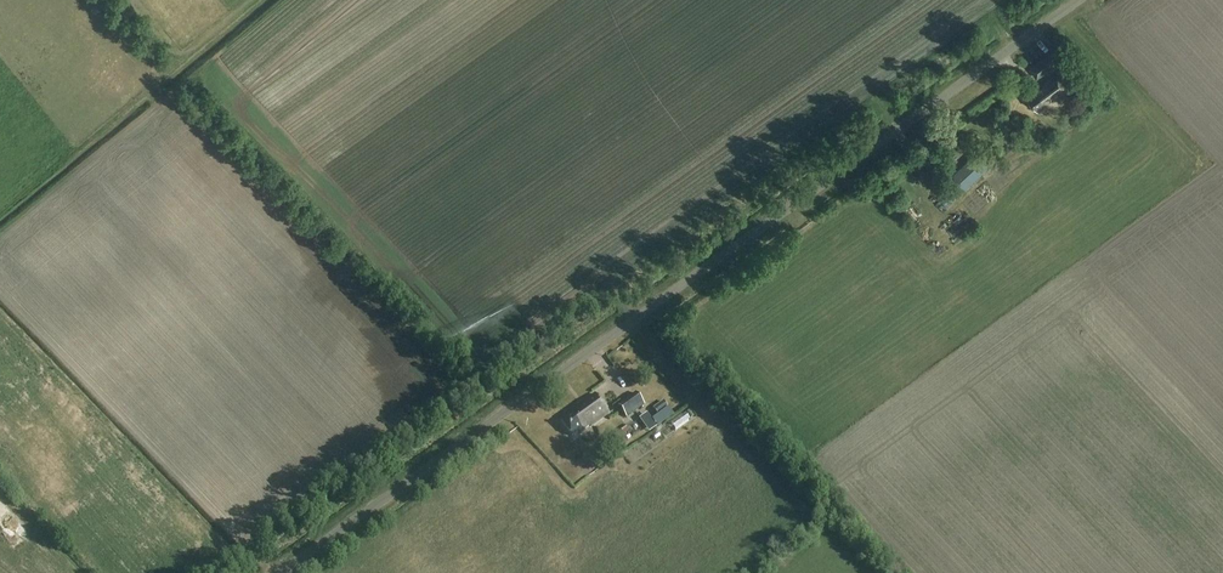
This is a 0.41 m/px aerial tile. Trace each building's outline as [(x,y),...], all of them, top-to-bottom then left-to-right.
[(973,31),(975,41),(981,40),(980,30),(973,31)] [(1031,69),(1037,78),(1054,66),(1059,72),(1069,65),(1057,50),(1050,55),(1031,69)] [(1038,112),(1068,90),(1056,75),(1042,86),(1043,88),(1038,92),(1036,90),(1028,96),(1030,98),(1028,100),(1038,112)] [(938,152),(939,154),(950,166),(957,160),(952,153),(948,156),(943,150),(942,149),(938,152)] [(953,175),(966,189),(993,164),(980,150),(953,175)] [(571,415),(561,422),(572,436),(579,431),(580,434),(604,416),(608,413),(595,394),(582,404),(583,405),(579,408),(578,407),(569,413),(571,415)] [(636,394),(619,406),(626,417),(644,405),(636,394)] [(664,401),(653,409),(658,416),(659,415),(668,409),(668,408),(664,401)]
